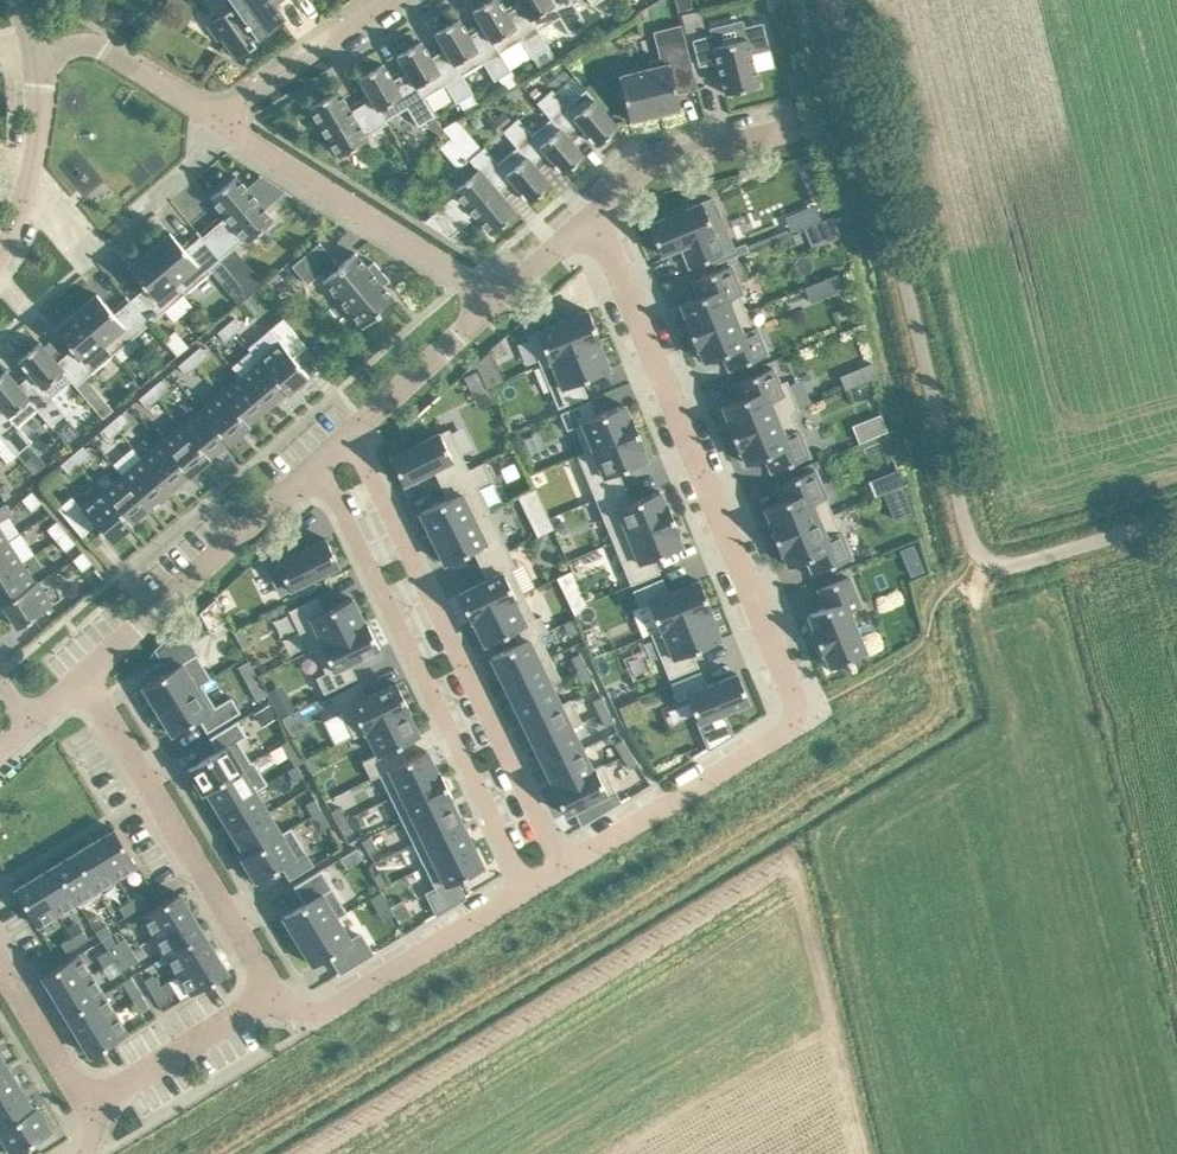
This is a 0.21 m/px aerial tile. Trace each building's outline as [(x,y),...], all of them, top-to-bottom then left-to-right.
[(236,6),(231,9),(230,8),(206,24),(217,40),(222,37),(236,57),(256,44),(252,39),(285,18),(275,4),(282,0),(232,0),(236,6)] [(500,56),(523,43),(534,61),(549,52),(538,34),(520,3),(507,11),(500,0),(489,0),(473,10),(482,26),(500,56)] [(538,34),(562,21),(572,38),(588,28),(573,2),(571,0),(519,0),(520,3),(538,34)] [(444,48),(462,79),(487,65),(497,83),(511,75),(500,56),(482,26),(468,34),(459,18),(435,32),(444,48)] [(719,32),(692,38),(699,65),(717,61),(725,93),(759,85),(751,52),(770,48),(763,21),(736,27),(739,39),(722,43),(719,32)] [(649,66),(618,74),(630,120),(680,107),(677,93),(698,87),(681,23),(653,30),(660,58),(648,61),(649,66)] [(406,71),(425,103),(448,89),(460,107),(474,99),(462,79),(444,48),(430,56),(421,40),(397,55),(406,71)] [(359,77),(371,98),(386,123),(409,110),(420,129),(435,120),(425,103),(406,71),(392,79),(383,63),(359,77)] [(552,89),(537,102),(551,118),(552,116),(572,140),(585,130),(597,144),(618,126),(586,88),(566,105),(552,89)] [(338,89),(309,106),(338,155),(367,138),(365,135),(386,123),(371,98),(350,110),(338,89)] [(518,117),(503,130),(516,146),(517,145),(539,169),(551,158),(563,173),(584,154),(572,140),(552,116),(551,118),(533,134),(518,117)] [(484,146),(470,159),(478,170),(479,169),(505,198),(517,187),(529,201),(550,183),(517,145),(516,146),(498,162),(484,146)] [(794,157),(797,170),(817,165),(814,152),(794,157)] [(455,193),(424,220),(450,237),(451,236),(476,215),(491,233),(517,211),(479,169),(478,170),(454,191),(455,193)] [(250,292),(263,281),(234,245),(244,237),(246,241),(272,218),(236,175),(211,197),(226,215),(202,235),(225,262),(228,267),(250,292)] [(684,204),(663,212),(665,217),(648,224),(661,254),(686,243),(694,264),(722,253),(722,254),(735,249),(713,197),(686,209),(684,204)] [(814,204),(785,216),(789,227),(791,232),(804,226),(821,219),(814,204)] [(837,213),(809,225),(817,244),(845,232),(837,213)] [(186,293),(225,262),(202,235),(185,250),(170,231),(149,249),(186,293)] [(320,241),(292,265),(307,283),(319,273),(324,278),(323,279),(362,326),(395,299),(380,281),(385,277),(389,281),(390,280),(374,261),(368,266),(355,252),(339,265),(335,260),(335,259),(320,241)] [(151,323),(186,293),(149,249),(129,266),(145,285),(130,299),(151,323)] [(742,293),(730,265),(700,278),(706,293),(681,303),(687,317),(684,318),(690,333),(746,311),(739,295),(742,293)] [(784,292),(800,337),(870,313),(855,268),(784,292)] [(149,322),(126,295),(125,295),(129,300),(114,313),(97,293),(76,310),(93,330),(112,353),(149,322)] [(599,338),(587,309),(557,322),(547,299),(522,321),(539,363),(597,339),(599,338)] [(77,384),(113,354),(93,330),(76,310),(56,328),(73,347),(57,361),(72,378),(77,384)] [(752,327),(746,311),(690,333),(696,348),(699,347),(705,361),(730,351),(736,367),(766,354),(755,326),(752,327)] [(235,331),(247,321),(239,312),(227,322),(235,331)] [(270,329),(248,347),(251,350),(286,391),(307,373),(293,357),(306,345),(282,317),(269,328),(270,329)] [(235,331),(227,322),(217,331),(225,340),(235,331)] [(804,381),(876,356),(865,324),(793,348),(804,381)] [(580,380),(609,368),(597,339),(539,363),(557,407),(587,395),(580,380)] [(65,412),(51,395),(72,378),(57,361),(40,341),(19,359),(31,373),(18,383),(43,414),(51,424),(65,412)] [(208,354),(200,345),(187,355),(195,365),(208,354)] [(286,391),(251,350),(232,365),(238,372),(237,373),(267,407),(286,391)] [(185,373),(195,365),(187,355),(177,364),(185,373)] [(778,383),(772,367),(742,380),(748,395),(723,406),(728,420),(726,421),(732,436),(790,412),(798,409),(786,380),(778,383)] [(43,414),(18,383),(6,369),(0,374),(0,431),(9,441),(21,456),(32,447),(19,432),(43,414)] [(478,370),(466,376),(474,393),(486,387),(478,370)] [(237,373),(218,389),(247,424),(267,407),(237,373)] [(168,388),(160,378),(149,388),(157,397),(168,388)] [(157,397),(149,388),(138,397),(146,406),(157,397)] [(247,424),(218,389),(198,406),(227,440),(247,424)] [(104,399),(95,407),(102,415),(111,408),(104,399)] [(589,400),(559,412),(566,429),(574,426),(585,452),(637,431),(631,416),(628,417),(623,404),(595,415),(589,400)] [(227,440),(198,406),(179,423),(208,457),(227,440)] [(129,421),(121,411),(110,421),(118,430),(129,421)] [(778,469),(808,456),(790,412),(732,436),(738,451),(741,449),(746,464),(772,453),(778,469)] [(81,433),(70,420),(58,431),(68,443),(81,433)] [(118,430),(110,421),(99,430),(107,439),(118,430)] [(179,423),(160,440),(188,473),(208,457),(179,423)] [(448,427),(390,456),(403,482),(432,468),(440,483),(468,469),(448,427)] [(0,431),(0,448),(9,441),(0,431)] [(643,445),(637,431),(585,452),(577,455),(594,498),(624,486),(618,471),(646,459),(640,446),(643,445)] [(160,440),(140,456),(169,490),(188,473),(160,440)] [(9,441),(0,448),(0,453),(10,465),(21,456),(9,441)] [(71,454),(79,463),(90,454),(82,444),(71,454)] [(60,463),(68,472),(79,463),(71,454),(60,463)] [(140,456),(121,473),(149,506),(169,490),(140,456)] [(488,509),(468,469),(440,483),(447,498),(420,511),(432,537),(488,509)] [(814,470),(783,482),(790,497),(764,508),(770,522),(767,523),(774,538),(832,514),(814,470)] [(149,506),(121,473),(103,489),(108,495),(107,496),(129,523),(149,506)] [(612,541),(672,517),(666,502),(664,503),(658,490),(630,501),(624,486),(594,498),(612,541)] [(81,506),(72,495),(58,507),(82,535),(96,523),(109,540),(129,523),(107,496),(108,495),(103,489),(101,488),(81,506)] [(10,507),(0,492),(0,514),(10,507)] [(42,509),(32,497),(23,504),(33,516),(42,509)] [(488,509),(432,537),(444,562),(472,549),(479,564),(508,550),(500,533),(488,509)] [(832,514),(774,538),(780,553),(782,552),(788,566),(813,555),(820,571),(850,559),(832,514)] [(678,531),(672,517),(612,541),(629,584),(659,572),(653,557),(681,545),(675,532),(678,531)] [(46,528),(56,539),(66,531),(55,519),(46,528)] [(8,539),(0,527),(0,545),(8,539)] [(66,531),(56,539),(66,550),(75,542),(66,531)] [(338,563),(325,537),(295,551),(286,533),(261,555),(279,592),(338,563)] [(0,545),(0,575),(22,561),(8,539),(0,545)] [(912,544),(900,549),(911,575),(923,570),(912,544)] [(73,559),(82,570),(92,562),(82,550),(73,559)] [(516,566),(508,550),(479,564),(486,579),(456,593),(469,619),(471,618),(522,593),(511,569),(516,566)] [(22,561),(0,575),(0,605),(3,603),(35,583),(22,561)] [(821,582),(853,575),(851,566),(819,573),(821,582)] [(661,577),(631,589),(638,606),(647,602),(658,630),(707,610),(710,609),(698,580),(667,592),(661,577)] [(847,577),(818,589),(825,607),(808,614),(814,629),(811,630),(820,653),(823,652),(829,667),(864,653),(848,611),(859,606),(847,577)] [(3,605),(17,626),(52,603),(39,582),(3,605)] [(582,592),(568,599),(575,614),(587,602),(582,592)] [(522,593),(471,618),(484,643),(511,630),(518,644),(538,634),(546,630),(539,615),(534,617),(522,593)] [(363,622),(351,597),(323,610),(316,595),(287,609),(307,649),(312,647),(363,622)] [(719,639),(707,610),(658,630),(650,633),(668,678),(697,666),(691,650),(719,639)] [(570,618),(561,623),(566,635),(576,630),(570,618)] [(378,646),(365,621),(363,622),(312,647),(324,671),(319,673),(327,690),(355,676),(348,661),(378,646)] [(169,669),(143,685),(158,710),(202,684),(211,678),(196,652),(180,627),(157,648),(169,669)] [(518,644),(491,657),(501,679),(548,656),(538,634),(518,644)] [(579,653),(569,658),(575,670),(585,665),(579,653)] [(548,656),(501,679),(512,701),(549,683),(559,678),(548,656)] [(585,665),(575,670),(581,682),(590,677),(585,665)] [(705,686),(699,671),(670,683),(677,700),(686,696),(704,738),(733,726),(726,709),(747,701),(736,673),(705,686)] [(260,679),(249,684),(257,699),(267,693),(260,679)] [(365,696),(358,681),(329,695),(337,711),(340,710),(351,734),(364,728),(405,708),(407,707),(395,681),(365,696)] [(549,683),(512,701),(522,722),(559,704),(549,683)] [(202,684),(158,710),(173,733),(199,717),(207,731),(240,711),(231,696),(215,705),(202,684)] [(600,697),(590,701),(596,713),(606,709),(600,697)] [(559,704),(522,722),(533,744),(570,726),(580,721),(570,699),(559,704)] [(256,711),(263,723),(277,715),(270,703),(256,711)] [(417,734),(405,708),(364,728),(376,752),(361,760),(369,777),(378,773),(398,763),(390,747),(417,734)] [(606,709),(596,713),(602,725),(612,721),(606,709)] [(218,750),(188,768),(202,790),(251,761),(238,740),(246,735),(237,720),(210,736),(218,750)] [(570,726),(533,744),(543,766),(581,748),(570,726)] [(621,739),(612,745),(619,756),(628,750),(621,739)] [(581,748),(543,766),(554,788),(591,770),(581,748)] [(436,773),(425,750),(398,763),(378,773),(389,796),(436,773)] [(628,750),(619,756),(626,767),(635,762),(628,750)] [(287,769),(296,764),(289,753),(281,759),(287,769)] [(312,755),(304,759),(311,772),(319,767),(312,755)] [(254,760),(202,791),(203,792),(207,790),(220,810),(255,789),(267,782),(254,760)] [(296,764),(287,769),(294,780),(303,775),(296,764)] [(554,788),(551,789),(563,813),(613,789),(601,765),(591,770),(554,788)] [(450,795),(439,772),(436,773),(389,796),(400,819),(447,796),(450,795)] [(255,789),(220,810),(233,833),(268,811),(256,790),(255,789)] [(459,819),(447,796),(400,819),(411,842),(459,819)] [(312,815),(320,809),(314,798),(305,804),(312,815)] [(345,817),(339,805),(329,811),(336,822),(345,817)] [(320,809),(312,815),(318,825),(327,820),(320,809)] [(268,811),(233,833),(246,853),(242,856),(243,857),(292,828),(291,826),(281,832),(268,811)] [(351,829),(345,817),(336,822),(342,834),(351,829)] [(470,842),(459,819),(411,842),(422,865),(470,842)] [(116,876),(136,864),(114,828),(94,840),(116,876)] [(292,828),(243,857),(256,880),(296,856),(306,850),(292,828)] [(375,846),(369,834),(359,839),(366,851),(375,846)] [(97,888),(116,876),(94,840),(75,852),(97,888)] [(481,866),(470,842),(422,865),(434,889),(426,893),(436,914),(463,896),(455,879),(481,866)] [(77,900),(97,888),(75,852),(55,864),(77,900)] [(58,912),(77,900),(55,864),(36,876),(58,912)] [(305,903),(283,915),(298,940),(337,916),(337,917),(347,911),(321,868),(294,885),(305,903)] [(387,882),(381,871),(371,876),(378,887),(387,882)] [(36,876),(15,888),(37,924),(58,912),(36,876)] [(394,894),(387,882),(378,887),(384,899),(394,894)] [(179,892),(143,914),(155,934),(191,912),(179,892)] [(141,893),(130,900),(136,909),(146,902),(141,893)] [(136,909),(130,900),(119,906),(125,915),(136,909)] [(155,934),(167,953),(203,931),(191,912),(155,934)] [(337,916),(298,940),(313,964),(330,954),(341,971),(371,951),(360,934),(351,939),(337,917),(337,916)] [(106,923),(95,930),(101,939),(112,932),(106,923)] [(83,929),(72,935),(77,944),(88,938),(83,929)] [(167,953),(179,973),(215,951),(203,931),(167,953)] [(77,944),(72,935),(61,942),(67,951),(77,944)] [(123,954),(132,948),(125,937),(117,943),(123,954)] [(117,943),(108,948),(114,959),(123,954),(117,943)] [(132,948),(123,954),(130,964),(139,959),(132,948)] [(179,973),(191,993),(228,971),(215,951),(179,973)] [(91,973),(79,953),(42,975),(55,995),(91,973)] [(123,954),(114,959),(121,970),(130,964),(123,954)] [(103,993),(91,973),(55,995),(67,1015),(103,993)] [(150,991),(159,985),(152,974),(144,980),(150,991)] [(135,1000),(144,995),(137,984),(128,989),(135,1000)] [(159,985),(150,991),(157,1001),(166,996),(159,985)] [(103,993),(67,1015),(79,1034),(115,1012),(103,993)] [(144,995),(135,1000),(141,1011),(150,1005),(144,995)] [(79,1034),(91,1055),(127,1032),(115,1012),(79,1034)] [(21,1087),(7,1064),(0,1069),(0,1099),(21,1087)] [(0,1099),(0,1130),(38,1107),(37,1105),(33,1107),(21,1087),(0,1099)] [(0,1153),(11,1153),(13,1153),(52,1129),(38,1107),(0,1130),(0,1153)]
